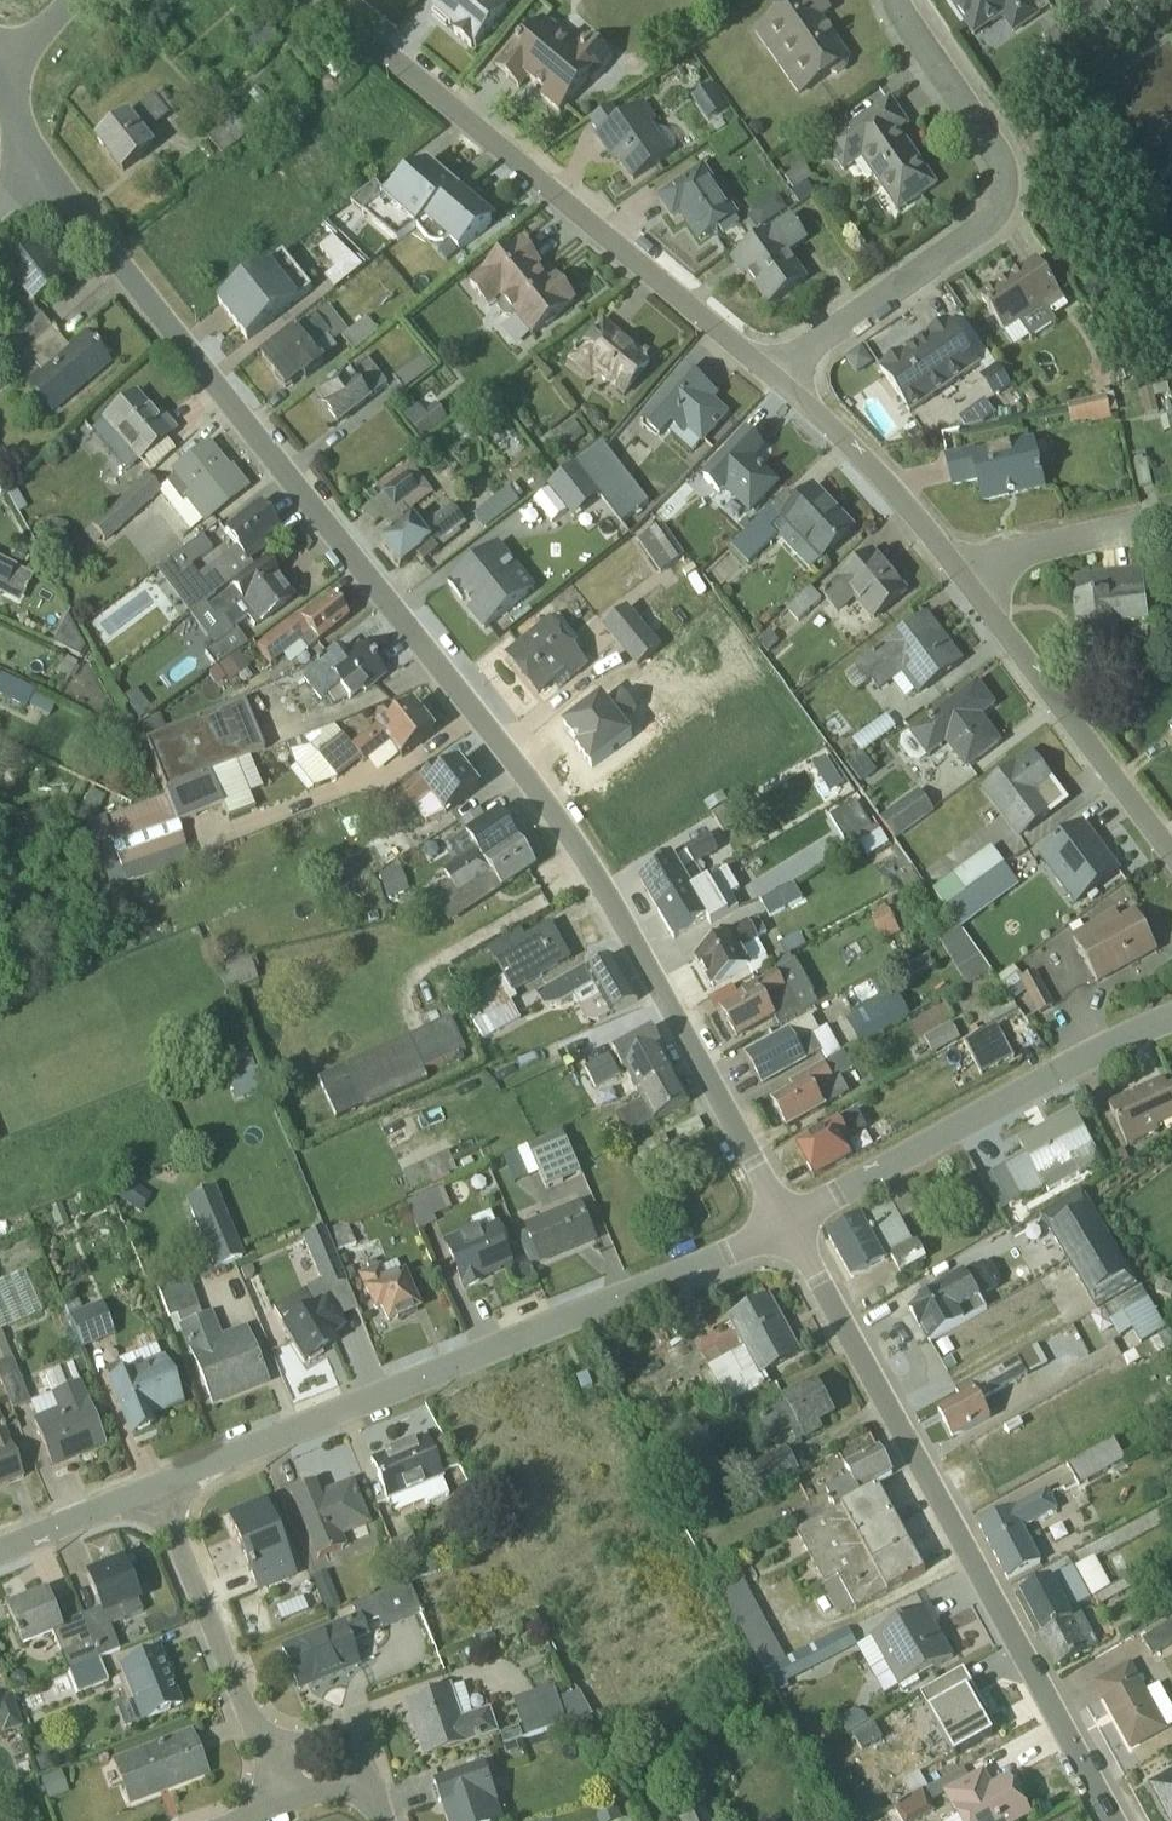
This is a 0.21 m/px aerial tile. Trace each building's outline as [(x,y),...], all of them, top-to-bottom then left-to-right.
[(432,11),(475,47),(514,0),(442,0),(432,11)] [(820,0),(802,0),(753,35),(797,97),(848,60),(819,19),(829,12),(820,0)] [(972,36),(999,18),(1011,37),(1039,18),(1027,0),(948,0),(972,36)] [(540,98),(558,113),(587,79),(591,82),(612,59),(587,37),(579,47),(548,20),(527,44),(520,39),(494,69),(517,89),(527,78),(544,93),(540,98)] [(161,90),(97,141),(123,173),(154,148),(146,138),(178,112),(161,90)] [(907,126),(889,101),(825,145),(843,172),(861,159),(898,212),(934,186),(897,133),(907,126)] [(644,102),(599,135),(633,182),(678,149),(644,102)] [(202,133),(223,157),(249,133),(229,110),(202,133)] [(415,229),(458,195),(432,161),(385,196),(375,186),(353,205),(397,243),(415,229)] [(702,167),(658,199),(671,217),(678,212),(699,241),(717,228),(721,233),(740,220),(702,167)] [(473,213),(458,195),(415,229),(429,244),(446,244),(458,251),(492,227),(478,211),(473,213)] [(808,242),(792,220),(732,261),(743,277),(747,275),(768,306),(804,282),(787,256),(808,242)] [(336,267),(324,278),(336,290),(362,266),(334,235),(319,249),(336,267)] [(521,245),(470,288),(489,309),(497,302),(527,337),(573,299),(555,278),(548,284),(536,270),(540,267),(521,245)] [(32,251),(0,278),(0,291),(7,300),(16,293),(30,310),(60,285),(32,251)] [(247,343),(310,291),(281,255),(218,307),(247,343)] [(1063,302),(1036,262),(982,299),(1006,333),(1019,324),(1031,342),(1056,324),(1048,313),(1063,302)] [(261,361),(284,390),(344,343),(353,354),(386,329),(374,314),(348,334),(328,308),(261,361)] [(22,357),(51,332),(39,319),(1,351),(13,365),(22,357)] [(601,321),(567,364),(591,383),(595,378),(623,400),(653,362),(601,321)] [(909,415),(978,365),(985,374),(979,378),(993,398),(1009,386),(986,354),(975,362),(947,323),(878,372),(909,415)] [(48,415),(106,364),(81,336),(66,349),(51,332),(22,357),(37,374),(23,386),(48,415)] [(1100,392),(1128,379),(1117,355),(1089,368),(1100,392)] [(366,357),(313,398),(335,426),(387,385),(366,357)] [(423,358),(397,379),(408,391),(434,370),(423,358)] [(687,371),(640,424),(659,441),(666,433),(691,455),(727,415),(709,400),(714,394),(687,371)] [(155,422),(132,395),(89,432),(113,460),(107,465),(119,479),(173,432),(161,417),(155,422)] [(1071,426),(1110,418),(1106,402),(1068,410),(1071,426)] [(401,416),(420,441),(435,430),(446,422),(435,407),(424,415),(416,405),(401,416)] [(571,420),(558,431),(572,448),(585,437),(571,420)] [(745,435),(703,480),(719,495),(723,491),(747,514),(774,485),(749,462),(760,449),(745,435)] [(978,480),(983,502),(1042,489),(1032,443),(977,455),(976,451),(946,457),(952,486),(978,480)] [(620,523),(645,503),(599,445),(574,465),(599,497),(620,523)] [(226,474),(206,448),(163,482),(180,504),(185,501),(201,522),(244,489),(229,471),(226,474)] [(393,509),(426,485),(411,465),(378,489),(393,509)] [(571,519),(599,497),(574,465),(546,487),(571,519)] [(104,543),(159,495),(144,478),(89,526),(104,543)] [(809,571),(851,530),(811,489),(796,505),(786,495),(731,547),(748,565),(777,538),(809,571)] [(380,543),(398,567),(414,555),(421,565),(438,552),(432,544),(464,520),(452,503),(420,526),(414,518),(380,543)] [(260,545),(276,532),(257,508),(224,534),(235,548),(196,579),(210,597),(249,567),(246,563),(264,550),(260,545)] [(684,556),(663,527),(638,544),(659,574),(684,556)] [(163,587),(202,556),(191,544),(153,574),(163,587)] [(534,590),(499,546),(448,586),(484,631),(534,590)] [(872,621),(905,593),(872,554),(820,598),(836,616),(854,600),(872,621)] [(626,590),(648,573),(639,561),(617,579),(626,590)] [(253,631),(289,602),(273,581),(277,578),(264,562),(229,590),(231,593),(208,612),(216,622),(220,619),(231,632),(245,621),(253,631)] [(0,563),(0,590),(3,592),(14,571),(0,563)] [(1142,570),(1069,579),(1079,658),(1124,653),(1120,625),(1149,622),(1142,570)] [(820,602),(809,590),(784,611),(795,623),(820,602)] [(306,654),(347,622),(329,599),(300,622),(296,616),(255,648),(270,666),(298,644),(306,654)] [(632,609),(606,630),(636,668),(662,647),(632,609)] [(557,616),(506,658),(537,695),(551,684),(557,691),(588,666),(572,647),(578,642),(557,616)] [(925,618),(846,678),(864,702),(899,675),(915,695),(959,661),(925,618)] [(75,653),(80,639),(58,631),(53,645),(75,653)] [(345,659),(340,652),(300,682),(317,704),(324,699),(335,714),(381,679),(358,649),(345,659)] [(209,673),(218,686),(248,665),(238,652),(209,673)] [(26,702),(34,681),(0,668),(0,692),(26,702)] [(977,687),(911,738),(928,760),(946,746),(964,769),(998,744),(977,717),(992,706),(977,687)] [(400,758),(434,733),(415,708),(399,722),(392,715),(351,747),(332,728),(303,742),(337,778),(389,745),(400,758)] [(113,842),(126,875),(192,849),(186,833),(223,819),(206,776),(259,756),(241,709),(136,750),(164,823),(113,842)] [(1007,777),(978,800),(1014,845),(1045,821),(1067,804),(1031,758),(1007,777)] [(445,816),(478,790),(457,762),(441,773),(436,767),(388,804),(399,818),(429,795),(445,816)] [(919,787),(880,817),(897,838),(936,809),(919,787)] [(705,805),(711,815),(728,805),(722,795),(705,805)] [(440,872),(448,884),(518,841),(499,814),(467,835),(476,848),(440,872)] [(1084,826),(1038,860),(1079,914),(1101,898),(1092,887),(1116,870),(1084,826)] [(884,879),(904,868),(883,828),(862,839),(884,879)] [(639,884),(657,914),(706,884),(695,867),(718,852),(708,836),(652,870),(655,875),(639,884)] [(534,866),(518,841),(448,884),(458,898),(490,877),(498,890),(534,866)] [(952,877),(965,895),(1005,868),(992,850),(952,877)] [(784,867),(750,885),(767,919),(801,901),(784,867)] [(401,868),(377,877),(387,901),(410,892),(401,868)] [(959,930),(1018,886),(1005,868),(965,895),(945,912),(959,930)] [(716,901),(706,884),(657,914),(673,940),(705,921),(709,928),(713,926),(740,909),(730,893),(716,901)] [(1113,913),(1069,937),(1095,984),(1158,949),(1137,912),(1118,922),(1113,913)] [(765,935),(757,920),(712,943),(715,949),(696,958),(711,988),(747,970),(750,977),(769,967),(755,940),(765,935)] [(512,991),(567,960),(549,928),(525,942),(520,933),(486,952),(502,980),(497,983),(500,988),(464,1008),(483,1041),(520,1020),(510,1002),(516,999),(512,991)] [(991,974),(959,930),(939,945),(971,989),(991,974)] [(800,936),(774,949),(781,961),(807,948),(800,936)] [(211,964),(227,996),(259,980),(243,948),(211,964)] [(635,1002),(610,959),(587,973),(585,968),(537,996),(545,1007),(561,1005),(592,987),(598,997),(577,1009),(586,1023),(598,1024),(635,1002)] [(1014,970),(996,983),(1010,1001),(1027,989),(1014,970)] [(738,1001),(721,1011),(736,1038),(773,1018),(779,1029),(800,1018),(776,974),(735,996),(738,1001)] [(896,993),(846,1021),(859,1045),(909,1017),(896,993)] [(672,1073),(639,1014),(603,1034),(607,1041),(576,1058),(595,1092),(626,1075),(636,1093),(672,1073)] [(745,1057),(761,1086),(821,1053),(813,1037),(818,1034),(811,1020),(745,1057)] [(931,1052),(961,1039),(954,1022),(924,1035),(931,1052)] [(451,1030),(404,1050),(416,1077),(463,1056),(451,1030)] [(772,1102),(786,1128),(848,1095),(839,1077),(852,1070),(845,1056),(791,1084),(795,1090),(772,1102)] [(240,1064),(241,1076),(234,1076),(234,1094),(255,1094),(254,1063),(240,1064)] [(318,1077),(334,1116),(361,1105),(345,1066),(318,1077)] [(672,1073),(636,1093),(640,1101),(614,1115),(627,1138),(689,1104),(672,1073)] [(1126,1149),(1158,1133),(1156,1130),(1171,1122),(1171,1093),(1169,1095),(1162,1082),(1106,1110),(1126,1149)] [(821,1139),(799,1150),(813,1178),(848,1161),(839,1143),(866,1130),(857,1111),(817,1131),(821,1139)] [(1099,1165),(1071,1116),(1022,1145),(1028,1155),(979,1183),(1010,1235),(1036,1220),(1025,1201),(1047,1189),(1044,1183),(1073,1166),(1079,1176),(1099,1165)] [(580,1176),(561,1131),(527,1146),(545,1191),(580,1176)] [(448,1154),(401,1175),(408,1192),(455,1171),(448,1154)] [(903,1189),(891,1196),(904,1220),(917,1213),(903,1189)] [(441,1190),(405,1205),(416,1231),(434,1224),(431,1218),(450,1210),(441,1190)] [(1083,1192),(1041,1217),(1095,1308),(1138,1283),(1083,1192)] [(578,1202),(524,1226),(540,1263),(594,1239),(578,1202)] [(828,1238),(852,1280),(890,1259),(900,1276),(922,1264),(890,1204),(828,1238)] [(221,1215),(195,1225),(215,1276),(241,1266),(221,1215)] [(473,1231),(444,1244),(464,1290),(480,1283),(478,1277),(510,1264),(489,1215),(470,1223),(473,1231)] [(345,1224),(322,1233),(331,1255),(354,1246),(345,1224)] [(311,1306),(280,1327),(304,1364),(334,1344),(329,1337),(343,1327),(323,1295),(344,1287),(331,1255),(322,1233),(301,1242),(317,1283),(302,1293),(311,1306)] [(415,1309),(400,1274),(385,1280),(379,1266),(358,1275),(373,1311),(380,1308),(386,1321),(415,1309)] [(910,1311),(928,1344),(987,1311),(981,1300),(998,1291),(1000,1282),(991,1269),(984,1267),(966,1277),(963,1272),(917,1298),(921,1305),(910,1311)] [(0,1284),(0,1331),(39,1315),(22,1274),(0,1284)] [(183,1278),(154,1290),(167,1320),(175,1317),(211,1404),(264,1383),(242,1330),(220,1339),(210,1313),(199,1317),(183,1278)] [(1165,1327),(1142,1289),(1114,1305),(1137,1343),(1165,1327)] [(801,1357),(768,1298),(729,1319),(746,1350),(709,1370),(730,1408),(770,1386),(765,1376),(801,1357)] [(115,1338),(101,1304),(80,1312),(77,1304),(64,1309),(81,1352),(115,1338)] [(12,1412),(30,1405),(0,1334),(0,1383),(12,1412)] [(179,1404),(160,1359),(121,1375),(117,1367),(105,1372),(132,1436),(151,1427),(147,1417),(179,1404)] [(937,1417),(951,1441),(989,1419),(981,1405),(1026,1380),(1015,1361),(959,1394),(963,1402),(937,1417)] [(103,1445),(70,1366),(42,1378),(55,1410),(31,1420),(51,1467),(103,1445)] [(816,1386),(756,1416),(769,1442),(789,1431),(796,1446),(822,1433),(818,1424),(832,1417),(816,1386)] [(21,1478),(0,1426),(0,1487),(21,1478)] [(1124,1461),(1111,1438),(1065,1464),(1078,1487),(1124,1461)] [(793,1514),(801,1528),(860,1495),(859,1493),(890,1475),(870,1439),(839,1456),(852,1481),(793,1514)] [(425,1448),(422,1441),(370,1463),(394,1519),(446,1497),(425,1448)] [(754,1495),(798,1473),(786,1449),(742,1471),(754,1495)] [(311,1488),(290,1497),(317,1562),(345,1551),(339,1537),(365,1526),(349,1486),(316,1500),(311,1488)] [(924,1576),(878,1490),(796,1533),(824,1587),(820,1589),(835,1617),(853,1607),(856,1612),(924,1576)] [(980,1528),(1007,1580),(1037,1564),(1021,1533),(1056,1515),(1045,1494),(980,1528)] [(228,1520),(256,1592),(293,1577),(264,1506),(228,1520)] [(1017,1599),(1038,1638),(1070,1620),(1066,1613),(1110,1589),(1093,1558),(1017,1599)] [(100,1612),(80,1620),(97,1661),(156,1636),(153,1627),(115,1642),(109,1628),(142,1615),(121,1564),(87,1578),(100,1612)] [(326,1572),(310,1578),(324,1613),(339,1607),(326,1572)] [(468,1639),(440,1573),(408,1587),(420,1616),(436,1653),(468,1639)] [(777,1688),(856,1648),(846,1629),(786,1660),(745,1580),(726,1590),(777,1688)] [(282,1651),(299,1690),(357,1667),(348,1646),(368,1638),(364,1629),(376,1624),(380,1632),(420,1616),(408,1587),(349,1611),(354,1622),(282,1651)] [(97,1661),(80,1620),(57,1629),(43,1596),(6,1611),(12,1626),(0,1631),(0,1656),(22,1650),(51,1639),(65,1674),(97,1661)] [(929,1607),(856,1648),(882,1696),(897,1687),(901,1693),(918,1684),(916,1680),(952,1659),(934,1627),(939,1625),(929,1607)] [(1154,1658),(1171,1648),(1171,1618),(1141,1636),(1154,1658)] [(1088,1654),(1070,1620),(1038,1638),(1056,1671),(1088,1654)] [(158,1654),(117,1672),(139,1724),(180,1706),(158,1654)] [(97,1661),(65,1674),(74,1696),(106,1683),(97,1661)] [(1132,1665),(1096,1686),(1132,1750),(1168,1729),(1132,1665)] [(989,1718),(963,1673),(919,1699),(930,1719),(927,1720),(954,1766),(995,1742),(983,1721),(989,1718)] [(549,1688),(514,1699),(527,1739),(562,1728),(549,1688)] [(450,1689),(406,1703),(425,1758),(498,1734),(491,1712),(461,1722),(450,1689)] [(11,1696),(0,1699),(0,1734),(0,1735),(21,1729),(11,1696)] [(907,1730),(897,1713),(881,1722),(891,1739),(907,1730)] [(190,1735),(112,1764),(128,1806),(206,1776),(190,1735)] [(433,1788),(443,1820),(503,1820),(487,1771),(433,1788)] [(897,1810),(903,1820),(923,1820),(951,1805),(960,1820),(1025,1820),(1033,1816),(1009,1776),(989,1787),(980,1771),(966,1779),(962,1772),(897,1810)] [(1149,1790),(1167,1820),(1171,1820),(1171,1777),(1149,1790)] [(675,1810),(679,1820),(700,1820),(693,1803),(675,1810)]
